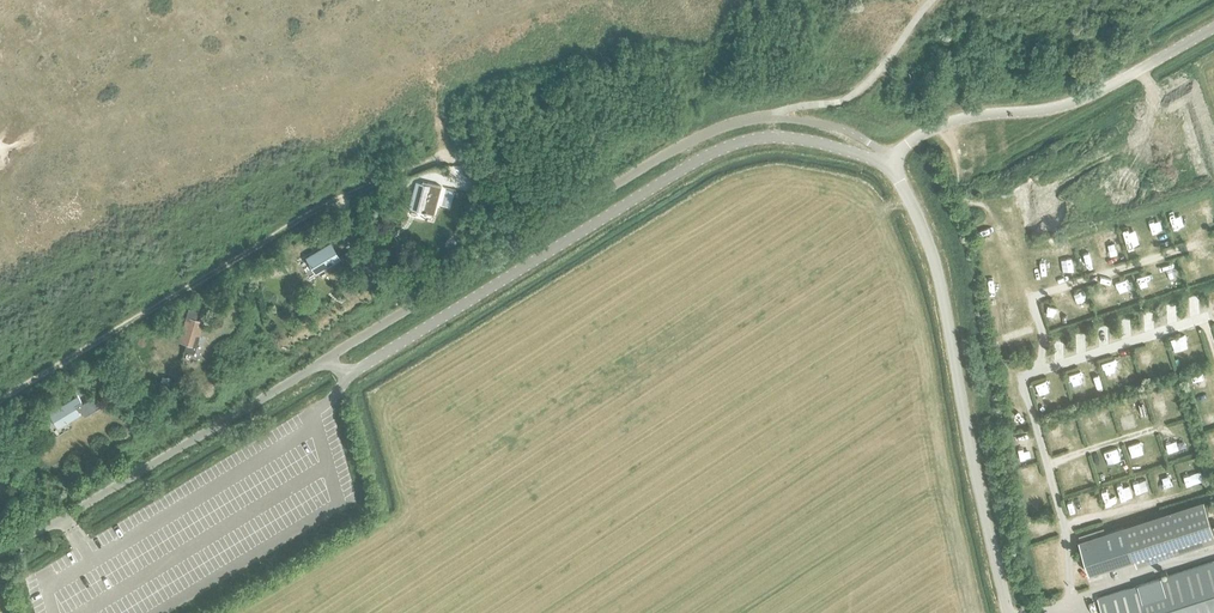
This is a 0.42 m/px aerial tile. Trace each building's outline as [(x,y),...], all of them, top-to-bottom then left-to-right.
[(416,182),(409,207),(426,212),(439,215),(441,207),(443,207),(447,187),(427,182),(427,184),(416,182)] [(390,230),(383,235),(389,243),(396,238),(390,230)] [(376,237),(370,241),(373,246),(379,242),(376,237)] [(330,242),(306,257),(316,273),(340,258),(330,242)] [(356,248),(345,255),(347,259),(349,262),(361,255),(356,247),(356,248)] [(187,315),(179,341),(186,343),(184,350),(193,353),(195,346),(203,320),(196,318),(198,310),(189,307),(187,315)] [(162,386),(171,387),(172,379),(163,378),(162,383),(162,386)] [(77,396),(49,413),(56,425),(58,428),(80,414),(79,411),(81,410),(84,416),(100,406),(97,401),(94,396),(92,397),(81,404),(77,396)] [(1090,573),(1136,558),(1137,565),(1213,540),(1213,532),(1206,509),(1204,500),(1125,526),(1108,532),(1079,541),(1090,573)] [(1098,598),(1103,612),(1213,612),(1213,561),(1098,598)]
